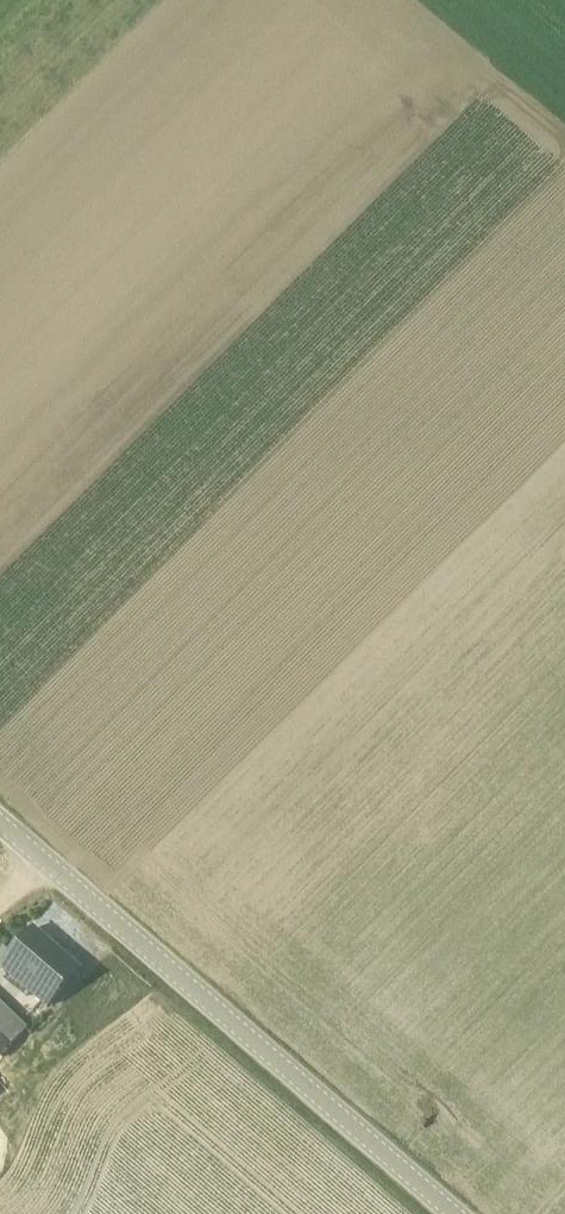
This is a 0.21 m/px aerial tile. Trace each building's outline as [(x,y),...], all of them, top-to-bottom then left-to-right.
[(81,970),(34,929),(1,967),(48,1007),(81,970)] [(9,1044),(0,1035),(0,1052),(9,1044)]
